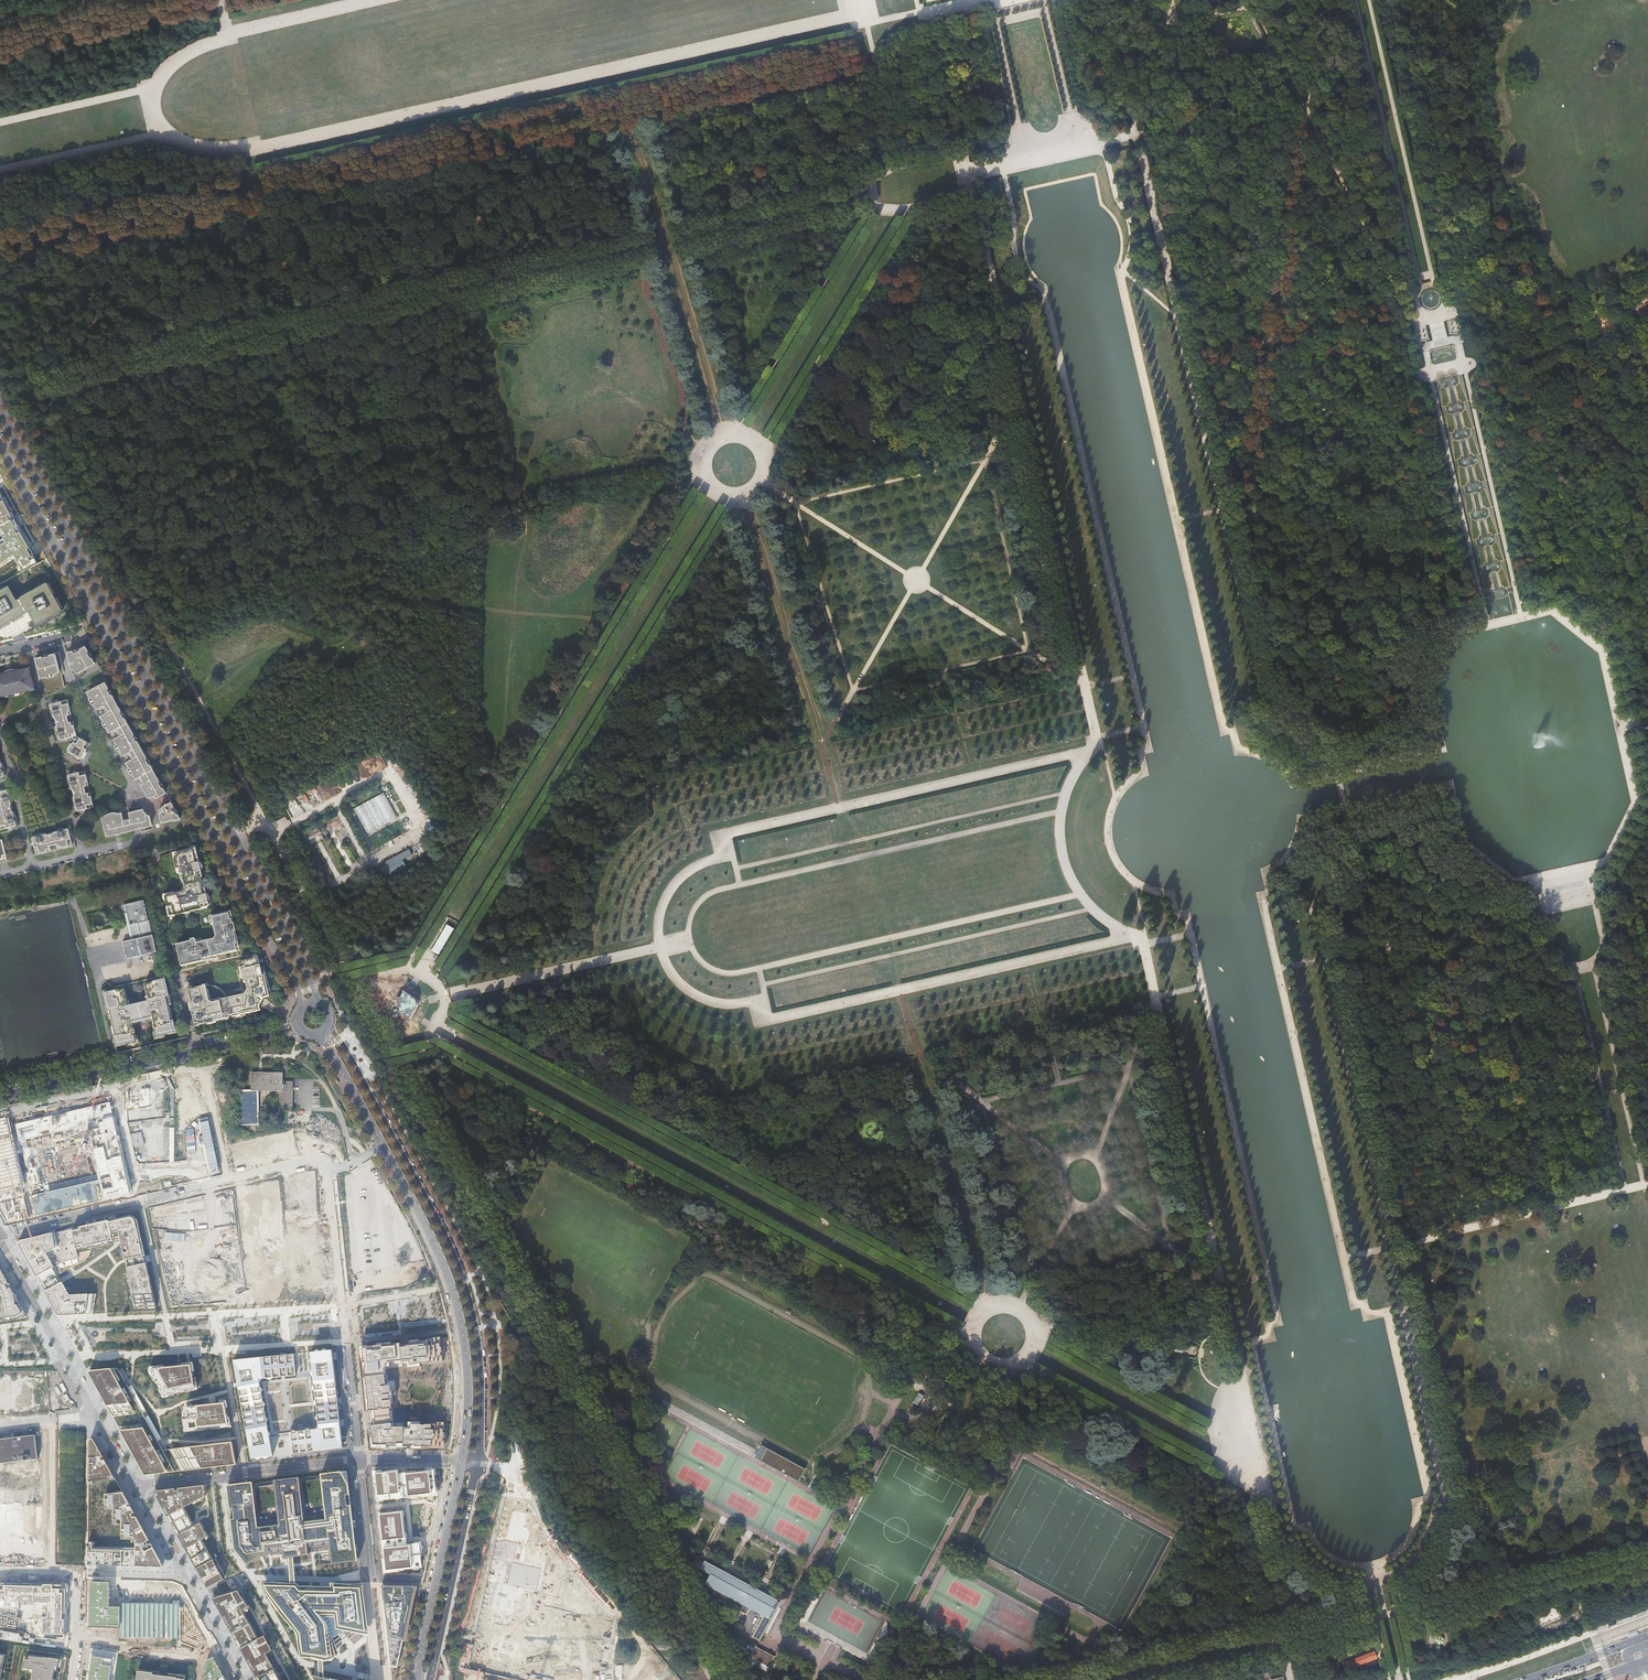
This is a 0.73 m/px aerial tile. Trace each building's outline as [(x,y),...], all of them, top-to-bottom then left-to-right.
[(0,502),(0,531),(5,539),(0,542),(0,567),(15,559),(16,561),(21,559),(24,566),(31,562),(29,558),(32,556),(28,549),(30,547),(21,531),(17,533),(14,528),(16,527),(14,523),(12,519),(10,519),(7,515),(11,513),(4,500),(0,502)] [(26,614),(30,622),(34,628),(61,613),(46,585),(18,601),(10,587),(0,593),(0,629),(26,614)] [(91,666),(97,662),(94,656),(93,657),(89,651),(90,650),(88,645),(82,648),(83,649),(76,652),(75,649),(69,651),(72,661),(71,661),(72,664),(74,669),(77,668),(79,671),(91,665),(91,666)] [(49,655),(47,656),(45,656),(44,655),(37,657),(39,664),(40,664),(43,676),(46,676),(49,676),(53,676),(56,676),(60,674),(59,672),(62,672),(57,652),(51,654),(51,655),(49,655)] [(36,688),(34,677),(31,666),(26,667),(27,668),(27,669),(31,668),(33,677),(35,687),(33,687),(31,688),(32,689),(32,690),(36,689),(36,688)] [(1,674),(0,674),(0,695),(2,695),(4,694),(5,695),(9,696),(10,696),(14,696),(19,695),(23,693),(25,692),(29,690),(29,689),(32,689),(31,688),(33,687),(35,687),(33,677),(31,668),(27,669),(27,668),(24,669),(19,668),(20,670),(4,673),(4,672),(1,674)] [(124,763),(127,769),(128,769),(131,774),(134,780),(141,776),(142,778),(145,783),(141,785),(147,797),(148,797),(149,796),(151,796),(153,796),(154,796),(156,797),(157,798),(159,797),(166,793),(157,776),(154,771),(153,769),(114,697),(107,686),(110,686),(107,681),(101,684),(101,685),(99,685),(99,686),(88,692),(89,694),(91,697),(89,698),(92,704),(95,710),(103,706),(104,705),(105,706),(108,711),(106,712),(99,716),(102,722),(105,727),(108,733),(116,729),(117,728),(121,735),(119,736),(112,740),(115,746),(118,751),(121,757),(129,752),(130,752),(133,758),(132,759),(124,763)] [(71,741),(76,736),(75,730),(74,729),(74,726),(72,721),(69,722),(67,715),(71,714),(70,709),(68,704),(67,699),(51,703),(51,704),(50,705),(53,717),(54,717),(54,718),(55,718),(61,717),(63,723),(57,725),(56,725),(56,726),(55,726),(58,739),(59,739),(59,740),(65,739),(69,738),(70,738),(70,739),(70,740),(71,741)] [(89,743),(76,736),(71,741),(72,741),(73,742),(68,751),(69,751),(68,752),(80,759),(80,758),(81,758),(89,743)] [(82,810),(86,809),(93,807),(92,803),(92,802),(91,797),(90,792),(86,793),(84,786),(88,785),(87,780),(86,775),(84,770),(68,774),(68,776),(67,776),(70,789),(71,788),(71,789),(72,789),(78,788),(80,795),(74,796),(73,796),(73,797),(72,798),(73,800),(75,810),(76,810),(77,811),(82,810)] [(10,804),(10,803),(11,803),(10,799),(11,799),(11,798),(11,797),(11,796),(11,795),(10,795),(10,794),(9,793),(8,790),(7,790),(7,789),(0,791),(0,830),(16,826),(16,825),(17,824),(16,821),(16,820),(16,819),(16,818),(16,817),(16,816),(15,816),(14,815),(13,812),(12,811),(11,811),(6,812),(4,806),(10,804)] [(386,793),(355,806),(366,832),(397,818),(386,793)] [(181,819),(171,802),(162,806),(162,808),(161,808),(160,809),(159,810),(159,811),(160,812),(160,813),(159,813),(162,823),(168,822),(167,821),(174,819),(175,820),(181,819)] [(118,833),(120,833),(152,826),(149,816),(148,815),(147,814),(145,813),(144,812),(144,811),(143,810),(143,809),(128,812),(130,817),(130,818),(123,820),(123,819),(121,812),(118,813),(118,811),(112,812),(110,813),(108,814),(107,815),(105,816),(102,817),(105,830),(104,830),(106,836),(113,835),(113,834),(115,833),(117,833),(118,833)] [(308,839),(322,833),(319,827),(305,833),(308,839)] [(48,840),(46,835),(46,834),(45,834),(45,833),(41,834),(41,833),(40,833),(39,833),(38,833),(37,834),(36,834),(35,835),(32,836),(32,837),(31,837),(35,854),(41,853),(45,852),(50,850),(49,846),(56,844),(57,849),(62,847),(67,846),(72,845),(68,828),(67,829),(67,828),(63,828),(62,828),(61,828),(60,828),(59,828),(58,829),(57,829),(57,830),(54,831),(54,832),(53,832),(53,833),(55,838),(48,840)] [(186,890),(165,895),(170,915),(203,908),(202,907),(209,905),(207,893),(204,893),(203,887),(205,887),(202,876),(200,876),(198,870),(201,870),(196,847),(173,852),(177,867),(178,867),(179,873),(182,882),(184,881),(186,889),(186,890)] [(410,848),(385,860),(390,870),(404,863),(402,859),(413,854),(410,848)] [(125,905),(127,913),(130,925),(148,921),(144,900),(125,905)] [(231,912),(210,917),(212,925),(214,925),(216,938),(215,940),(202,943),(201,940),(196,941),(195,939),(192,940),(191,942),(177,945),(182,967),(212,960),(212,957),(240,951),(231,912)] [(127,913),(125,914),(131,940),(153,935),(149,921),(148,921),(130,925),(127,913)] [(131,940),(123,942),(126,959),(157,952),(153,935),(131,940)] [(196,1025),(199,1024),(200,1026),(212,1023),(225,1020),(224,1018),(232,1016),(233,1018),(254,1013),(254,1011),(258,1010),(257,1006),(260,1006),(264,999),(264,996),(267,995),(266,991),(268,990),(265,976),(263,977),(261,966),(259,966),(257,958),(240,962),(245,983),(247,982),(249,990),(250,990),(250,991),(251,992),(248,996),(247,996),(246,996),(246,995),(227,999),(216,1002),(217,1003),(213,1004),(209,1001),(207,995),(208,995),(209,996),(207,987),(189,991),(191,999),(190,999),(196,1025)] [(124,990),(106,994),(109,1010),(110,1010),(112,1019),(111,1019),(117,1044),(124,1042),(124,1044),(136,1041),(134,1030),(133,1030),(131,1023),(137,1022),(137,1020),(146,1018),(147,1020),(153,1018),(154,1026),(153,1026),(156,1037),(168,1034),(168,1033),(175,1031),(169,1006),(168,1006),(166,997),(167,997),(163,981),(145,985),(148,997),(149,1001),(148,1002),(147,1003),(147,1002),(142,1003),(142,1004),(135,1006),(135,1005),(130,1006),(130,1007),(129,1007),(127,1006),(126,1002),(127,1002),(124,990)] [(416,1001),(416,1000),(415,1000),(415,999),(414,999),(413,998),(412,998),(411,996),(404,991),(403,992),(403,993),(400,998),(397,999),(400,1015),(404,1015),(409,1018),(410,1019),(415,1011),(414,1009),(415,1009),(416,1008),(416,1007),(417,1007),(417,1006),(417,1005),(417,1004),(417,1003),(417,1002),(416,1002),(416,1001)] [(263,1075),(252,1074),(252,1092),(277,1092),(277,1109),(293,1109),(294,1082),(283,1082),(283,1073),(263,1073),(263,1075)] [(164,1104),(165,1086),(156,1086),(156,1104),(164,1104)] [(132,1196),(111,1102),(10,1125),(25,1186),(0,1191),(0,1212),(7,1225),(132,1196)] [(163,1117),(163,1108),(129,1111),(130,1120),(163,1117)] [(25,1186),(10,1125),(8,1116),(0,1118),(0,1191),(25,1186)] [(155,1127),(147,1127),(148,1158),(164,1157),(164,1124),(155,1124),(155,1127)] [(142,1131),(132,1134),(135,1147),(145,1144),(142,1131)] [(269,1181),(270,1189),(280,1188),(279,1180),(269,1181)] [(248,1192),(264,1189),(263,1186),(265,1185),(264,1182),(247,1186),(248,1192)] [(247,1250),(286,1245),(281,1207),(276,1208),(275,1203),(267,1204),(266,1198),(260,1199),(259,1195),(255,1196),(256,1204),(246,1205),(246,1209),(242,1210),(247,1250)] [(204,1196),(154,1205),(156,1217),(164,1216),(206,1208),(204,1196)] [(107,1220),(71,1228),(77,1251),(92,1248),(114,1242),(119,1241),(120,1244),(124,1260),(124,1262),(124,1263),(134,1309),(156,1308),(146,1262),(136,1219),(135,1216),(133,1215),(130,1215),(107,1220)] [(176,1222),(178,1230),(191,1227),(189,1218),(176,1222)] [(18,1242),(18,1243),(26,1258),(43,1289),(53,1307),(57,1314),(87,1314),(93,1314),(96,1294),(68,1295),(61,1282),(59,1282),(58,1279),(56,1275),(67,1270),(70,1269),(73,1267),(83,1262),(86,1259),(88,1256),(90,1253),(92,1248),(77,1251),(71,1228),(21,1240),(19,1240),(18,1242)] [(161,1244),(169,1242),(167,1232),(159,1233),(161,1244)] [(18,1318),(24,1313),(4,1276),(0,1268),(0,1320),(18,1318)] [(267,1317),(259,1317),(259,1326),(267,1325),(267,1317)] [(442,1361),(439,1339),(408,1342),(408,1344),(404,1344),(399,1345),(399,1343),(362,1348),(362,1353),(367,1395),(369,1409),(371,1409),(373,1425),(371,1425),(373,1446),(407,1446),(443,1446),(444,1425),(410,1424),(410,1427),(394,1427),(385,1368),(397,1367),(397,1371),(421,1369),(420,1363),(442,1361)] [(331,1350),(309,1352),(309,1353),(318,1429),(285,1433),(268,1435),(259,1379),(296,1376),(294,1354),(294,1353),(232,1360),(250,1458),(265,1457),(303,1452),(317,1450),(334,1448),(342,1448),(331,1350)] [(153,1371),(154,1373),(163,1393),(194,1387),(189,1364),(179,1366),(178,1366),(158,1368),(154,1369),(153,1371)] [(129,1380),(122,1367),(91,1370),(87,1371),(92,1381),(108,1412),(118,1427),(135,1426),(153,1422),(130,1382),(129,1380)] [(51,1376),(56,1385),(63,1380),(58,1372),(51,1376)] [(924,1396),(918,1393),(913,1402),(919,1405),(924,1396)] [(209,1404),(185,1406),(187,1430),(227,1425),(223,1402),(216,1403),(209,1404)] [(135,1426),(118,1427),(133,1456),(138,1465),(144,1475),(155,1475),(166,1473),(167,1449),(165,1446),(164,1443),(153,1422),(135,1426)] [(0,1439),(0,1463),(38,1459),(35,1435),(0,1439)] [(92,1439),(89,1439),(86,1565),(132,1566),(160,1567),(161,1566),(162,1565),(157,1556),(151,1544),(139,1524),(127,1501),(109,1468),(94,1442),(93,1440),(92,1439)] [(167,1449),(166,1473),(189,1470),(197,1469),(207,1468),(220,1466),(235,1464),(231,1442),(167,1449)] [(805,1469),(762,1445),(755,1457),(798,1481),(805,1469)] [(398,1473),(398,1469),(372,1471),(376,1501),(437,1495),(433,1469),(402,1473),(398,1473)] [(303,1523),(231,1530),(233,1549),(246,1565),(267,1553),(282,1551),(283,1558),(308,1554),(307,1545),(329,1542),(332,1563),(357,1560),(347,1471),(320,1474),(326,1520),(303,1523)] [(320,1474),(298,1477),(303,1523),(326,1520),(320,1474)] [(303,1523),(298,1477),(273,1480),(251,1482),(229,1484),(225,1485),(226,1494),(231,1530),(303,1523)] [(171,1489),(153,1491),(160,1503),(164,1511),(169,1520),(173,1528),(178,1537),(182,1544),(193,1563),(200,1576),(206,1588),(219,1581),(223,1579),(201,1540),(206,1536),(198,1522),(193,1525),(184,1508),(205,1496),(204,1485),(180,1488),(171,1489)] [(405,1544),(402,1511),(381,1513),(382,1528),(385,1554),(386,1567),(415,1564),(415,1558),(417,1558),(415,1543),(405,1544)] [(528,1532),(521,1538),(531,1548),(537,1542),(528,1532)] [(708,1581),(706,1584),(733,1598),(729,1605),(746,1614),(749,1607),(763,1614),(761,1617),(763,1618),(753,1635),(760,1639),(765,1630),(763,1629),(774,1609),(769,1606),(767,1609),(709,1578),(710,1575),(701,1570),(698,1575),(708,1581)] [(763,1629),(765,1630),(778,1607),(774,1605),(777,1601),(776,1601),(768,1606),(710,1575),(709,1578),(767,1609),(769,1606),(774,1609),(763,1629)] [(121,1628),(121,1607),(109,1606),(110,1582),(90,1582),(89,1627),(121,1628)] [(15,1629),(16,1626),(19,1626),(21,1619),(16,1617),(17,1609),(19,1609),(20,1602),(47,1603),(47,1617),(42,1617),(42,1638),(65,1641),(65,1617),(65,1592),(68,1592),(68,1584),(63,1584),(61,1583),(0,1583),(0,1625),(15,1629)] [(298,1585),(267,1584),(269,1590),(302,1632),(304,1652),(329,1654),(326,1622),(316,1610),(336,1611),(338,1626),(369,1633),(362,1587),(335,1586),(335,1591),(301,1590),(298,1585)] [(418,1586),(383,1585),(384,1601),(392,1666),(398,1667),(418,1586)] [(237,1591),(234,1591),(212,1598),(218,1611),(225,1622),(236,1644),(241,1652),(244,1659),(256,1679),(281,1679),(274,1668),(280,1665),(263,1636),(257,1639),(240,1610),(247,1607),(237,1591)] [(595,1598),(574,1601),(578,1623),(572,1624),(573,1632),(567,1633),(574,1679),(607,1679),(595,1598)] [(121,1628),(121,1636),(180,1636),(180,1607),(180,1604),(121,1602),(121,1607),(121,1628)] [(1581,1602),(1576,1604),(1582,1620),(1587,1619),(1581,1602)] [(1558,1604),(1535,1613),(1540,1626),(1563,1617),(1558,1604)] [(180,1607),(180,1636),(180,1642),(196,1649),(205,1644),(184,1607),(180,1607)] [(775,1657),(756,1647),(750,1658),(769,1668),(775,1657)] [(91,1648),(86,1679),(114,1679),(119,1651),(91,1648)] [(15,1651),(0,1650),(0,1679),(9,1679),(15,1651)] [(1373,1651),(1353,1659),(1356,1667),(1376,1659),(1373,1651)] [(27,1656),(26,1659),(25,1666),(23,1665),(22,1669),(22,1670),(23,1671),(24,1672),(33,1674),(32,1679),(54,1679),(55,1679),(52,1679),(53,1675),(54,1671),(57,1672),(58,1667),(57,1667),(59,1660),(27,1656)] [(216,1662),(213,1657),(207,1661),(204,1679),(225,1679),(216,1662)] [(1344,1671),(1356,1667),(1353,1659),(1341,1663),(1344,1671)] [(185,1675),(167,1673),(166,1678),(156,1677),(156,1672),(138,1670),(137,1679),(184,1679),(185,1675)]
